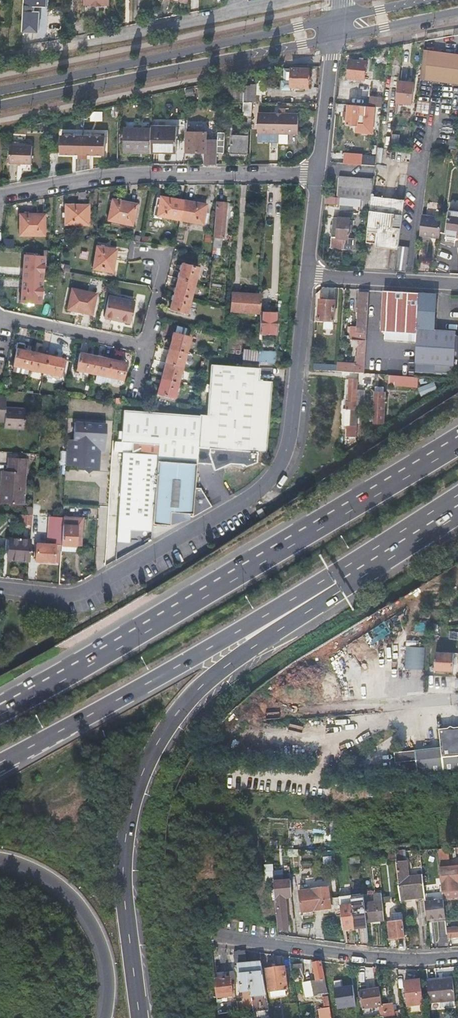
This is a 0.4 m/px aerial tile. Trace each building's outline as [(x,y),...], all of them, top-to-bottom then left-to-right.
[(24,31),(32,31),(32,30),(39,30),(40,12),(35,12),(35,6),(46,7),(47,0),(25,0),(24,31)] [(439,83),(443,51),(423,49),(419,81),(439,83)] [(443,51),(439,83),(457,85),(457,53),(443,51)] [(366,61),(349,60),(348,78),(365,79),(366,61)] [(309,69),(292,68),(292,69),(291,87),(309,88),(309,69)] [(291,91),(291,87),(292,69),(285,69),(284,80),(282,80),(281,90),(291,91)] [(413,82),(398,81),(396,102),(411,104),(413,82)] [(383,96),(370,95),(369,106),(382,107),(383,96)] [(251,132),(252,103),(243,102),(243,114),(248,115),(248,122),(240,122),(240,131),(242,131),(241,135),(232,134),(231,154),(248,154),(249,132),(251,132)] [(358,113),(363,113),(363,117),(362,119),(366,120),(367,114),(365,114),(366,106),(348,104),(347,124),(357,124),(358,117),(358,113)] [(278,114),(278,134),(287,135),(297,135),(298,115),(285,114),(285,110),(278,109),(278,114)] [(93,112),(94,121),(103,120),(103,111),(93,112)] [(278,134),(278,114),(258,113),(258,133),(278,134)] [(151,129),(151,149),(168,150),(168,153),(177,153),(177,128),(151,127),(151,129)] [(151,149),(151,129),(124,128),(124,152),(142,152),(142,154),(151,154),(151,153),(151,149)] [(196,130),(188,129),(187,152),(206,153),(206,150),(209,151),(209,165),(216,165),(217,153),(217,140),(206,139),(206,132),(196,132),(196,130)] [(287,135),(278,134),(277,144),(287,144),(287,135)] [(105,136),(60,136),(60,154),(78,154),(78,156),(86,156),(86,154),(105,154),(105,136)] [(32,146),(10,145),(9,163),(32,164),(32,146)] [(375,165),(375,154),(345,153),(344,164),(375,165)] [(361,199),(372,200),(372,196),(373,180),(339,178),(338,197),(361,199)] [(372,196),(372,200),(370,212),(367,242),(398,247),(404,200),(372,196)] [(179,220),(183,201),(159,197),(159,198),(155,198),(154,206),(152,215),(179,220)] [(112,198),(108,220),(132,225),(136,204),(112,198)] [(370,212),(372,200),(361,199),(359,211),(370,212)] [(206,205),(183,201),(179,220),(203,224),(203,221),(207,222),(208,213),(205,212),(206,205)] [(225,202),(215,201),(212,247),(219,248),(220,238),(223,238),(225,202)] [(65,205),(65,224),(89,225),(89,205),(65,205)] [(457,236),(457,209),(450,208),(446,234),(457,236)] [(334,218),(331,247),(352,249),(353,240),(348,239),(349,233),(349,225),(350,220),(352,220),(353,214),(339,213),(339,218),(334,218)] [(19,214),(18,236),(44,237),(44,215),(19,214)] [(420,235),(439,238),(442,218),(422,216),(420,235)] [(92,270),(112,273),(116,250),(96,246),(92,270)] [(409,248),(398,247),(395,271),(406,272),(409,248)] [(22,279),(41,280),(43,257),(24,256),(22,279)] [(182,263),(178,279),(193,283),(198,268),(182,263)] [(41,280),(22,279),(20,302),(39,304),(41,280)] [(178,279),(174,294),(190,298),(193,283),(178,279)] [(320,298),(336,299),(336,288),(320,287),(320,298)] [(71,289),(67,310),(91,315),(95,294),(71,289)] [(416,327),(418,292),(395,291),(384,290),(382,331),(416,333),(416,327)] [(352,337),(365,338),(368,292),(359,292),(359,298),(358,311),(358,326),(351,326),(350,339),(352,337)] [(435,293),(418,292),(416,327),(417,328),(433,328),(434,316),(431,314),(431,308),(434,306),(435,293)] [(190,298),(174,294),(170,310),(186,314),(190,298)] [(247,298),(247,295),(232,294),(231,312),(259,313),(259,298),(247,298)] [(108,297),(104,317),(128,323),(132,302),(108,297)] [(319,320),(334,320),(335,300),(319,299),(319,320)] [(260,312),(259,333),(276,334),(277,313),(260,312)] [(433,328),(417,328),(415,371),(434,372),(435,364),(453,365),(455,330),(433,328)] [(173,333),(169,348),(185,352),(189,338),(173,333)] [(363,371),(365,338),(352,337),(351,344),(359,345),(358,355),(356,355),(356,362),(337,361),(336,362),(336,369),(363,371)] [(169,348),(165,363),(181,368),(185,352),(169,348)] [(28,369),(31,353),(16,349),(13,365),(24,368),(24,369),(28,370),(28,369)] [(257,354),(257,361),(275,364),(275,352),(257,351),(257,354)] [(46,356),(31,353),(28,369),(43,372),(46,356)] [(91,373),(95,356),(79,353),(75,370),(91,373)] [(244,360),(257,361),(257,354),(244,353),(244,360)] [(62,359),(46,356),(43,372),(51,373),(51,376),(57,378),(62,359)] [(110,360),(95,356),(91,373),(106,377),(110,360)] [(110,360),(106,377),(116,379),(121,380),(125,363),(110,360)] [(181,368),(165,363),(161,378),(177,382),(181,368)] [(200,415),(197,465),(212,466),(216,472),(229,465),(244,466),(246,468),(257,464),(258,452),(266,452),(271,382),(259,381),(259,369),(211,365),(207,415),(200,415)] [(173,398),(177,382),(161,378),(157,394),(173,398)] [(356,409),(357,389),(356,389),(356,379),(349,378),(348,401),(346,401),(346,409),(350,409),(350,426),(346,426),(346,436),(355,437),(356,409)] [(417,380),(405,380),(405,387),(417,388),(417,380)] [(422,395),(438,389),(435,381),(419,388),(422,395)] [(383,392),(375,392),(374,423),(382,423),(383,392)] [(4,416),(4,423),(3,429),(23,430),(24,410),(5,409),(5,398),(0,398),(0,416),(4,416)] [(343,425),(346,426),(350,426),(350,409),(346,409),(342,409),(343,425)] [(157,462),(197,465),(200,415),(123,410),(120,441),(131,442),(158,444),(157,462)] [(66,440),(65,466),(78,467),(77,470),(80,470),(84,471),(88,474),(92,472),(91,471),(96,472),(98,472),(99,451),(100,445),(104,446),(106,425),(99,425),(82,424),(74,424),(73,441),(66,440)] [(157,462),(158,444),(131,442),(130,451),(123,451),(115,542),(128,544),(129,531),(151,532),(152,524),(157,462)] [(4,490),(3,504),(22,505),(25,460),(7,459),(6,472),(1,472),(0,490),(4,490)] [(157,462),(152,524),(169,526),(170,512),(193,514),(195,490),(197,465),(157,462)] [(195,490),(193,514),(193,517),(212,507),(202,490),(195,490)] [(31,526),(33,516),(19,514),(18,524),(31,526)] [(61,535),(60,546),(75,547),(77,519),(62,518),(61,535)] [(60,558),(60,553),(60,546),(61,535),(55,534),(54,545),(36,544),(35,562),(53,563),(54,558),(60,558)] [(8,540),(7,560),(27,561),(29,541),(8,540)] [(429,625),(428,640),(437,640),(437,625),(429,625)] [(380,627),(369,633),(375,644),(386,638),(380,627)] [(407,646),(406,669),(424,670),(425,647),(407,646)] [(435,653),(434,670),(443,670),(452,670),(452,663),(453,654),(435,653)] [(440,729),(441,747),(395,750),(395,760),(416,759),(417,774),(457,773),(457,727),(440,729)] [(376,857),(376,853),(376,851),(367,852),(369,865),(377,864),(376,857)] [(399,863),(403,863),(402,852),(394,853),(395,860),(399,859),(399,863)] [(395,860),(394,853),(385,854),(386,861),(395,860)] [(333,855),(324,857),(325,864),(334,862),(333,855)] [(359,856),(350,857),(351,864),(360,863),(359,856)] [(441,884),(457,882),(456,873),(450,874),(449,858),(438,859),(441,884)] [(395,860),(400,902),(424,899),(422,878),(408,880),(406,862),(403,863),(399,863),(399,859),(395,860)] [(273,864),(264,864),(265,879),(273,879),(273,864)] [(353,880),(356,879),(359,879),(357,864),(351,865),(353,880)] [(277,904),(278,916),(280,929),(288,928),(287,918),(286,919),(284,896),(291,895),(290,880),(274,880),(276,904),(277,904)] [(450,890),(457,889),(457,888),(457,882),(441,884),(442,891),(450,890)] [(301,890),(303,901),(304,911),(331,908),(331,907),(330,900),(329,887),(301,890)] [(366,924),(366,923),(366,922),(364,904),(363,895),(351,896),(354,926),(366,924)] [(364,904),(366,922),(384,920),(381,897),(374,898),(375,902),(364,904)] [(443,897),(424,899),(427,920),(445,917),(443,897)] [(340,906),(340,899),(330,900),(331,907),(340,906)] [(344,930),(348,929),(353,928),(350,906),(340,907),(344,930)] [(392,914),(393,918),(393,922),(388,923),(390,938),(404,936),(401,912),(392,914)] [(447,926),(448,938),(457,937),(457,925),(447,926)] [(237,1001),(237,1003),(237,1005),(219,1008),(219,1013),(254,1009),(248,966),(245,950),(236,951),(238,968),(240,972),(243,1000),(237,1001)] [(331,1013),(321,960),(313,962),(317,980),(304,982),(307,996),(323,993),(327,1017),(331,1017),(331,1013)] [(304,973),(302,962),(293,964),(295,974),(304,973)] [(248,966),(254,1009),(254,1011),(269,1008),(262,963),(248,966)] [(272,992),(280,990),(289,989),(286,967),(268,970),(272,992)] [(235,981),(233,981),(232,981),(231,976),(216,978),(218,997),(233,995),(233,988),(236,988),(235,981)] [(422,991),(420,992),(419,980),(405,981),(408,1006),(423,1004),(422,991)] [(439,1004),(442,1003),(455,1002),(452,980),(436,982),(439,1004)] [(439,1004),(436,982),(427,982),(430,1004),(439,1004)] [(363,1008),(373,1006),(383,1005),(380,989),(361,992),(363,1008)] [(336,994),(337,1003),(339,1012),(349,1011),(346,997),(343,997),(343,993),(336,994)] [(394,1007),(393,1002),(385,1003),(387,1017),(395,1017),(395,1016),(398,1015),(398,1011),(395,1012),(394,1007)] [(266,1010),(255,1013),(256,1017),(268,1017),(266,1010)]
